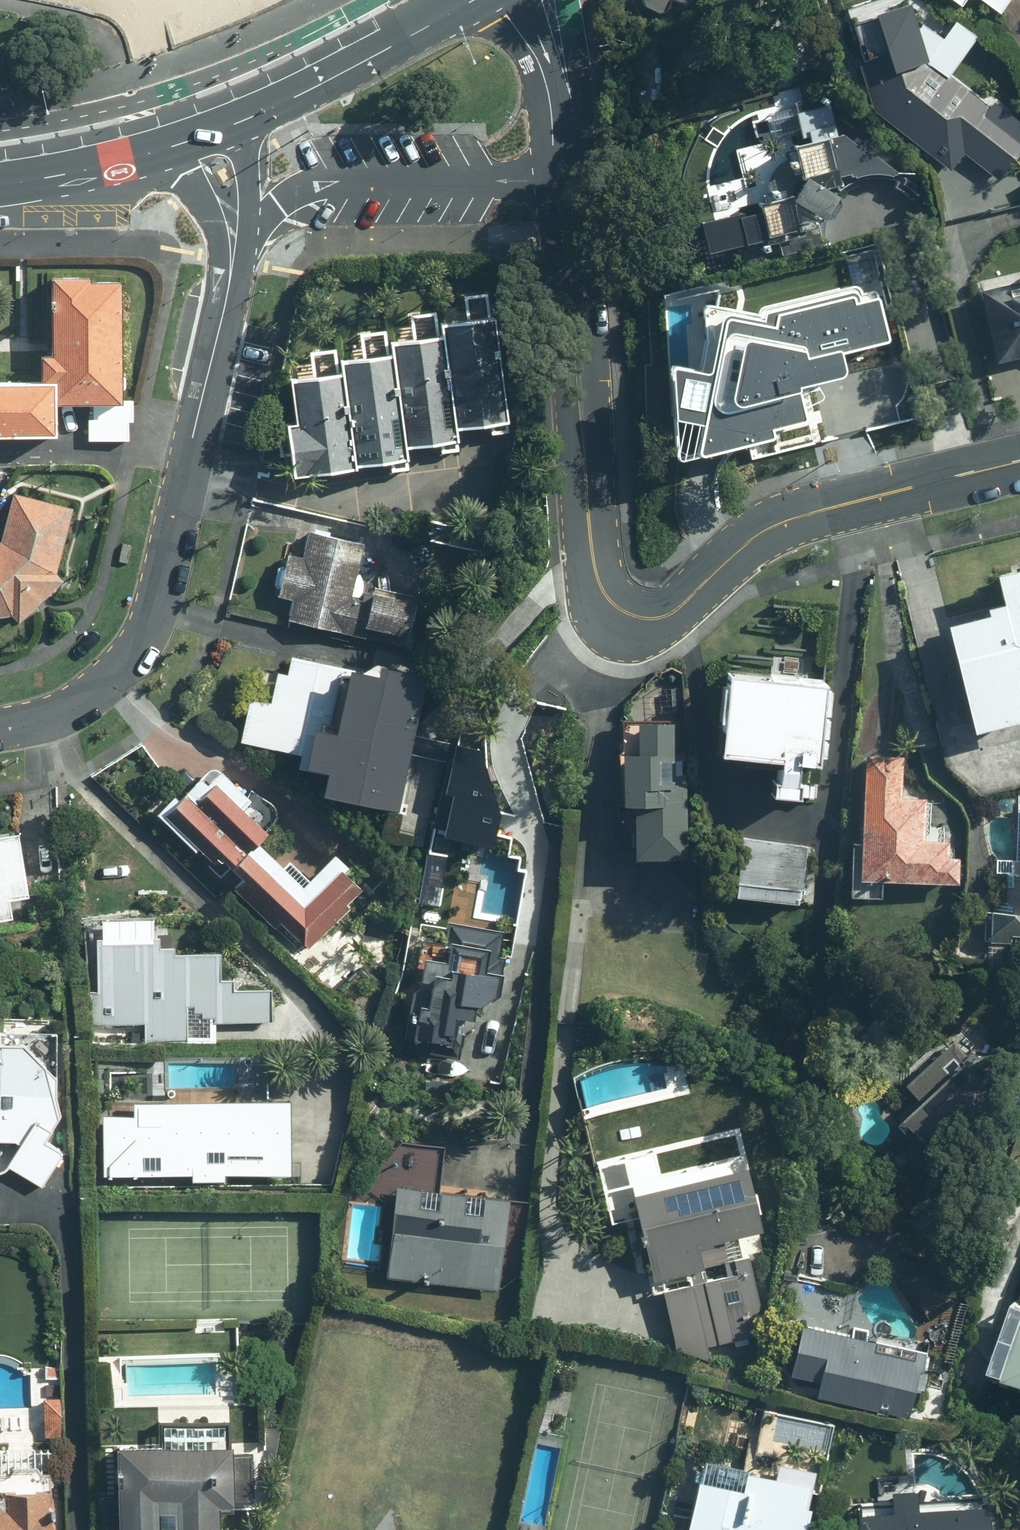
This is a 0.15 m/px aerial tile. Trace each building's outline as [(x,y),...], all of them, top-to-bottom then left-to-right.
[(639,4),(667,14),(673,0),(640,0),(639,4)] [(687,9),(701,0),(674,0),(687,9)] [(996,97),(991,104),(929,56),(912,0),(879,0),(863,5),(848,29),(874,111),(952,171),(967,152),(999,176),(1019,149),(1019,115),(996,97)] [(1000,14),(1010,0),(980,0),(1000,14)] [(712,253),(812,228),(825,224),(839,203),(828,191),(836,178),(899,176),(837,135),(830,107),(755,125),(760,144),(738,150),(745,180),(697,192),(712,253)] [(59,438),(60,405),(90,406),(89,443),(130,444),(130,424),(136,424),(136,402),(128,402),(131,285),(57,283),(55,356),(47,356),(46,388),(0,387),(0,436),(59,438)] [(981,301),(995,362),(1019,356),(1019,283),(979,293),(981,301)] [(700,421),(693,453),(776,431),(773,424),(804,414),(792,362),(888,333),(880,289),(856,294),(852,288),(764,307),(762,313),(710,301),(705,303),(707,335),(704,356),(663,348),(671,414),(700,421)] [(470,296),(473,326),(440,330),(438,313),(416,316),(419,345),(396,348),(394,332),(363,336),(367,364),(345,367),(346,375),(335,377),(332,351),(307,353),(309,379),(298,381),(304,428),(294,429),(299,473),(308,472),(309,481),(359,475),(359,469),(362,469),(392,466),(393,471),(409,469),(408,464),(407,448),(444,444),(445,453),(459,452),(458,443),(457,429),(493,425),(494,433),(509,431),(508,423),(494,293),(470,296)] [(15,618),(22,626),(67,580),(58,572),(75,509),(20,493),(8,536),(0,544),(0,619),(15,618)] [(411,648),(422,598),(364,587),(365,580),(358,579),(364,546),(309,535),(305,558),(288,554),(279,598),(296,601),(291,624),(369,640),(411,648)] [(994,577),(1002,611),(945,624),(970,734),(1019,723),(1019,572),(994,577)] [(383,668),(381,679),(350,674),(295,664),(293,677),(280,674),(275,704),(251,700),(243,745),(304,755),(301,770),(310,772),(310,775),(330,779),(327,799),(403,812),(428,676),(383,668)] [(723,759),(775,762),(773,800),(795,801),(797,763),(819,764),(823,685),(727,680),(723,759)] [(624,706),(588,717),(584,791),(619,810),(636,811),(633,862),(645,863),(644,896),(695,899),(697,861),(684,861),(688,784),(669,783),(672,726),(623,723),(624,706)] [(856,899),(884,901),(886,875),(897,876),(896,883),(959,887),(961,859),(947,858),(948,844),(924,843),(927,800),(902,798),(905,760),(866,757),(856,899)] [(218,868),(224,862),(243,883),(236,889),(277,932),(284,925),(308,951),(352,910),(348,906),(366,888),(338,858),(304,891),(260,844),(268,837),(211,777),(169,817),(218,868)] [(15,916),(12,900),(32,896),(21,837),(0,841),(0,919),(15,916)] [(805,848),(742,839),(734,897),(797,905),(805,848)] [(1009,865),(1006,915),(985,914),(984,933),(964,932),(963,959),(989,961),(989,972),(1015,973),(1017,938),(1019,938),(1019,866),(1009,865)] [(460,1020),(479,1022),(480,1007),(501,1009),(504,976),(491,975),(492,959),(503,960),(506,933),(452,928),(450,948),(426,946),(423,979),(401,993),(410,1010),(406,1044),(457,1049),(460,1020)] [(222,954),(165,952),(165,940),(101,938),(99,1020),(148,1022),(147,1039),(189,1040),(190,1017),(217,1018),(217,1023),(275,1025),(276,985),(221,984),(222,954)] [(915,1079),(919,1085),(909,1092),(918,1103),(895,1120),(920,1154),(994,1099),(1019,1079),(1019,1073),(982,1022),(949,1046),(943,1038),(911,1062),(921,1075),(915,1079)] [(0,1045),(0,1146),(24,1146),(10,1169),(45,1187),(65,1155),(48,1145),(63,1119),(47,1067),(26,1046),(0,1045)] [(135,1121),(109,1120),(108,1176),(195,1178),(195,1185),(229,1185),(229,1178),(290,1179),(291,1107),(136,1105),(135,1121)] [(508,1200),(442,1193),(447,1148),(404,1143),(369,1193),(397,1207),(390,1279),(498,1291),(508,1200)] [(761,1230),(756,1214),(762,1212),(758,1193),(752,1195),(746,1170),(632,1198),(652,1281),(703,1268),(698,1245),(761,1230)] [(737,1348),(749,1345),(760,1306),(747,1256),(723,1263),(727,1278),(661,1296),(676,1351),(713,1362),(707,1347),(734,1340),(737,1348)] [(805,1322),(790,1376),(821,1385),(818,1395),(905,1418),(922,1354),(805,1322)] [(1010,1379),(1019,1383),(1019,1351),(1010,1379)] [(234,1507),(234,1448),(227,1448),(227,1426),(165,1427),(165,1449),(120,1449),(120,1501),(103,1501),(103,1529),(225,1529),(225,1507),(234,1507)] [(741,1494),(699,1485),(688,1529),(804,1529),(816,1476),(774,1467),(770,1482),(746,1477),(741,1494)] [(14,1495),(14,1514),(0,1514),(0,1529),(58,1529),(59,1507),(50,1507),(50,1495),(14,1495)] [(982,1509),(864,1519),(865,1529),(984,1529),(982,1509)]
